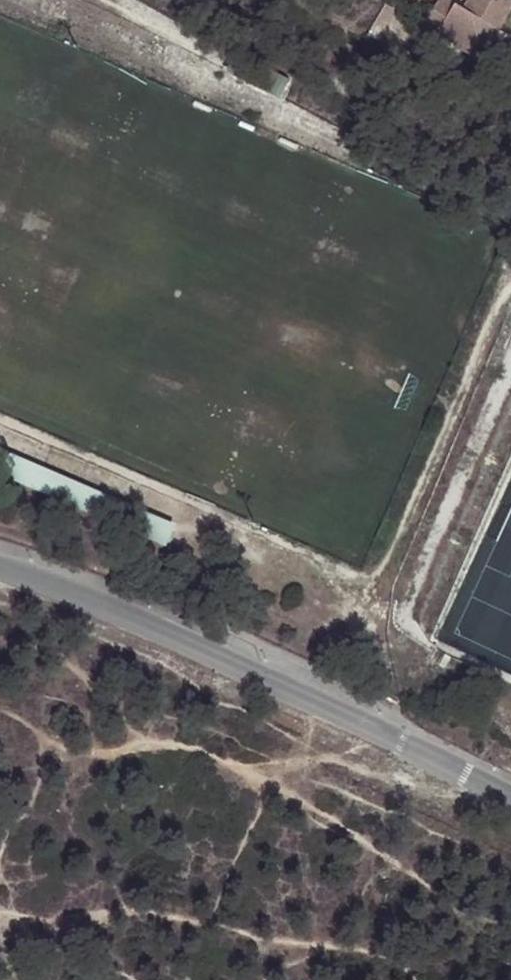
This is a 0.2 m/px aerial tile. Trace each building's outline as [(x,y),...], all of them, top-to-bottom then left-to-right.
[(487,45),(498,26),(495,24),(508,0),(467,0),(464,5),(460,2),(456,0),(433,0),(423,18),(451,34),(448,38),(469,50),(477,38),(487,45)] [(498,26),(487,45),(500,52),(510,33),(498,26)] [(174,528),(0,452),(0,477),(165,549),(174,528)]
